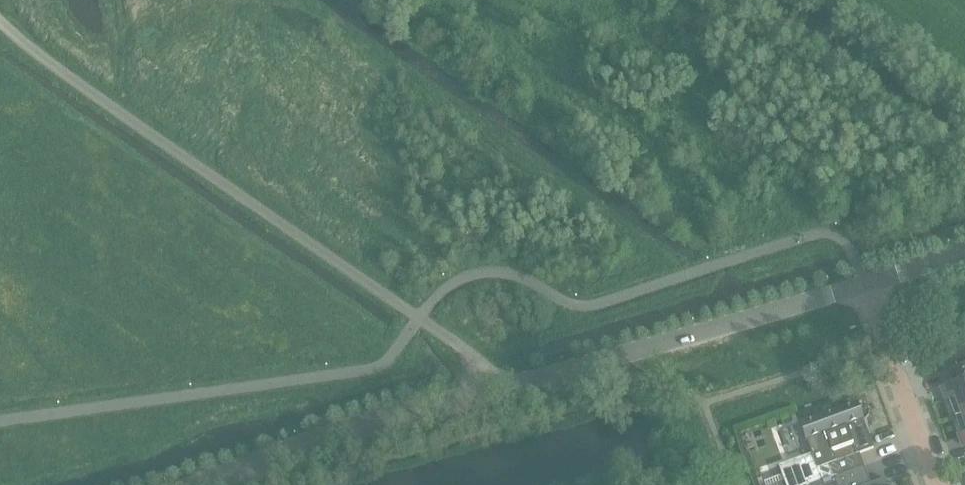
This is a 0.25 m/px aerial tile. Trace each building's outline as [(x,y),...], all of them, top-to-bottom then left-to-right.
[(964,414),(964,366),(956,369),(961,383),(944,389),(948,400),(955,397),(962,415),(964,414)] [(816,484),(818,483),(834,477),(858,468),(854,456),(874,449),(864,420),(862,421),(855,403),(801,423),(813,454),(780,466),(787,484),(812,484),(816,484)] [(818,484),(865,484),(858,468),(834,477),(818,483),(818,484)]
